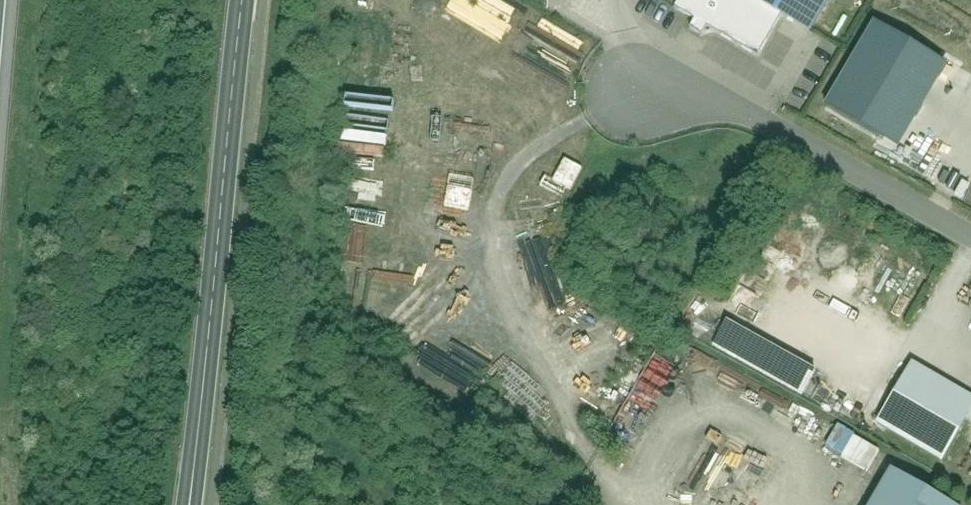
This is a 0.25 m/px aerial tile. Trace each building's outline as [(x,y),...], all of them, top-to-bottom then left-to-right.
[(504,39),(521,8),(506,0),(456,0),(450,11),(504,39)] [(808,41),(832,0),(684,0),(675,15),(758,63),(780,25),(808,41)] [(877,19),(830,106),(908,147),(954,60),(877,19)] [(557,179),(575,187),(585,165),(567,157),(557,179)] [(470,209),(476,186),(452,181),(447,204),(470,209)] [(351,224),(350,259),(366,260),(367,224),(351,224)] [(712,349),(805,400),(819,375),(726,324),(712,349)] [(425,338),(406,369),(466,406),(493,364),(456,341),(449,353),(425,338)] [(877,428),(943,466),(968,422),(970,417),(970,399),(913,366),(877,428)] [(840,424),(828,447),(871,470),(884,447),(840,424)] [(892,477),(875,504),(939,504),(892,477)]
